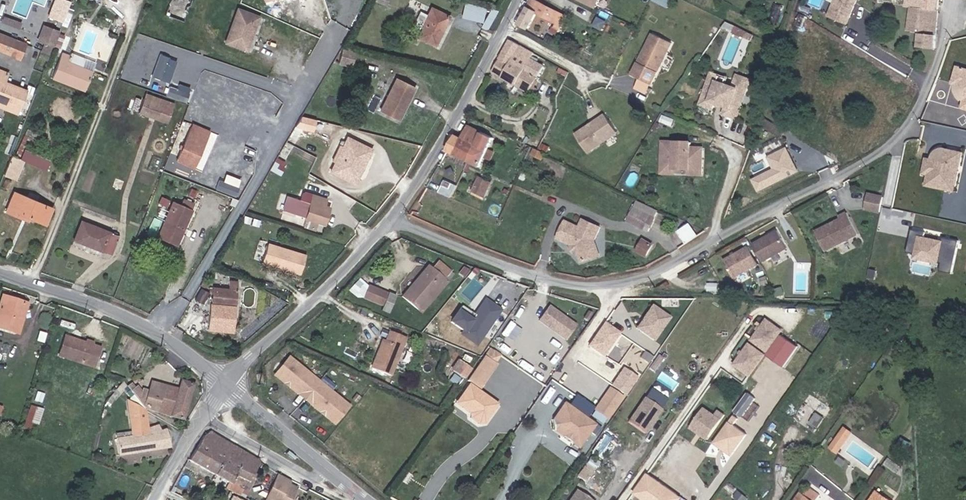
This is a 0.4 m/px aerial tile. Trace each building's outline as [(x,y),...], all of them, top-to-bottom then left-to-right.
[(66,1),(64,0),(56,0),(53,11),(61,14),(66,1)] [(195,0),(173,0),(168,10),(186,19),(195,0)] [(539,4),(532,0),(528,0),(525,7),(534,12),(539,4)] [(858,0),(836,0),(828,18),(847,26),(858,0)] [(905,6),(910,7),(908,20),(907,31),(919,33),(921,8),(921,0),(906,0),(905,6)] [(939,0),(921,0),(921,8),(938,10),(939,0)] [(490,29),(495,11),(464,2),(460,15),(481,22),(480,26),(490,29)] [(539,4),(534,12),(555,23),(560,14),(539,4)] [(526,28),(534,12),(525,7),(516,24),(526,28)] [(936,34),(938,10),(921,8),(919,33),(936,34)] [(410,43),(414,36),(432,46),(447,19),(429,9),(418,28),(410,24),(402,39),(410,43)] [(241,12),(226,43),(246,53),(253,37),(250,36),(257,19),(241,12)] [(253,37),(261,21),(257,19),(250,36),(253,37)] [(41,42),(47,27),(43,25),(37,40),(41,42)] [(51,46),(57,30),(47,27),(41,42),(51,46)] [(633,76),(652,86),(674,41),(655,31),(647,47),(648,50),(646,54),(643,55),(633,76)] [(917,48),(934,50),(936,34),(919,33),(917,48)] [(26,45),(0,34),(0,52),(20,60),(26,45)] [(523,71),(533,54),(508,40),(500,56),(523,71)] [(62,48),(51,75),(85,88),(93,67),(82,63),(67,57),(70,51),(62,48)] [(351,63),(353,54),(339,51),(337,60),(351,63)] [(159,52),(150,75),(168,82),(177,58),(159,52)] [(500,56),(491,73),(527,93),(537,76),(545,61),(533,54),(523,71),(500,56)] [(550,84),(559,69),(545,61),(537,76),(550,84)] [(774,71),(776,64),(769,62),(767,69),(774,71)] [(954,68),(950,87),(958,89),(959,93),(963,98),(962,108),(965,109),(965,71),(954,68)] [(17,110),(24,91),(3,83),(7,74),(0,71),(0,103),(17,110)] [(395,76),(379,107),(399,117),(415,85),(395,76)] [(736,116),(748,82),(736,78),(734,83),(710,76),(702,100),(714,104),(716,96),(723,99),(722,100),(730,103),(727,113),(736,116)] [(167,84),(165,94),(187,100),(191,86),(178,83),(177,87),(167,84)] [(164,123),(171,104),(143,94),(137,113),(164,123)] [(17,110),(0,103),(0,109),(14,115),(17,110)] [(336,125),(297,115),(292,123),(301,127),(321,135),(333,138),(336,125)] [(587,126),(576,134),(587,152),(616,133),(605,115),(592,123),(592,125),(590,127),(587,126)] [(186,176),(207,132),(190,124),(170,168),(186,176)] [(453,135),(443,152),(477,168),(491,139),(465,127),(459,138),(453,135)] [(25,128),(13,158),(19,160),(23,150),(27,139),(34,141),(37,133),(25,128)] [(335,159),(330,168),(354,180),(372,146),(348,134),(343,143),(348,146),(340,161),(335,159)] [(688,142),(660,141),(659,166),(671,167),(671,164),(686,165),(686,173),(699,173),(700,147),(688,147),(688,142)] [(348,146),(343,143),(335,159),(340,161),(348,146)] [(554,148),(548,145),(545,150),(551,153),(554,148)] [(941,158),(943,153),(944,149),(940,148),(939,151),(936,155),(928,154),(927,158),(936,160),(939,159),(941,158)] [(954,193),(963,154),(944,149),(943,153),(941,158),(939,159),(936,160),(927,158),(923,174),(928,175),(925,186),(954,193)] [(19,160),(13,158),(11,157),(3,175),(14,179),(21,161),(45,172),(50,160),(23,150),(19,160)] [(794,161),(788,150),(770,159),(776,171),(770,174),(756,180),(755,183),(760,192),(799,173),(795,165),(793,166),(791,162),(794,161)] [(215,188),(234,195),(240,178),(222,172),(215,188)] [(484,195),(491,182),(479,176),(473,190),(484,195)] [(311,190),(303,215),(317,220),(324,200),(326,195),(311,190)] [(881,208),(884,193),(868,190),(865,205),(881,208)] [(51,208),(12,193),(5,211),(26,220),(28,215),(46,222),(51,208)] [(649,231),(660,208),(639,198),(628,221),(649,231)] [(178,205),(172,202),(156,237),(174,245),(192,206),(181,200),(178,205)] [(324,222),(330,202),(324,200),(317,220),(324,222)] [(859,233),(848,211),(840,215),(841,218),(835,221),(835,223),(833,224),(830,223),(816,230),(825,249),(833,245),(859,233)] [(601,229),(583,221),(581,226),(579,229),(565,222),(556,239),(560,241),(572,247),(576,249),(576,252),(577,252),(580,263),(600,257),(596,244),(594,243),(601,229)] [(108,254),(115,235),(79,222),(73,241),(108,254)] [(699,235),(691,223),(680,230),(688,242),(699,235)] [(757,262),(781,247),(770,230),(746,246),(757,262)] [(924,236),(911,233),(906,256),(914,258),(913,261),(940,267),(939,275),(951,278),(958,245),(942,241),(941,245),(923,241),(924,236)] [(646,237),(638,253),(646,257),(654,241),(646,237)] [(257,261),(300,271),(304,254),(260,245),(257,261)] [(730,280),(753,265),(742,247),(719,263),(730,280)] [(415,309),(433,288),(436,290),(438,292),(453,274),(438,262),(431,269),(427,266),(401,296),(415,309)] [(469,271),(464,267),(459,273),(465,278),(469,271)] [(210,287),(207,331),(232,333),(235,281),(227,280),(226,289),(210,287)] [(360,298),(365,284),(356,280),(351,294),(360,298)] [(387,292),(365,284),(360,298),(381,306),(387,292)] [(419,312),(438,292),(436,290),(433,288),(415,309),(419,312)] [(778,296),(776,289),(769,292),(772,298),(778,296)] [(480,343),(500,305),(482,296),(471,318),(452,308),(443,324),(480,343)] [(2,297),(0,303),(0,328),(18,333),(27,305),(2,297)] [(566,334),(576,319),(548,301),(538,316),(566,334)] [(457,309),(470,318),(473,313),(461,304),(457,309)] [(649,345),(665,323),(647,311),(639,323),(641,324),(633,335),(649,345)] [(764,351),(778,331),(763,320),(749,341),(764,351)] [(388,331),(384,342),(382,346),(380,352),(377,351),(376,353),(371,365),(389,373),(404,337),(388,331)] [(781,366),(795,345),(779,334),(764,355),(771,360),(781,366)] [(98,350),(92,348),(83,345),(65,339),(59,356),(92,367),(98,350)] [(83,345),(92,348),(94,342),(85,339),(83,345)] [(747,376),(761,355),(746,345),(732,365),(747,376)] [(477,390),(496,363),(495,362),(500,354),(490,348),(466,382),(468,384),(477,390)] [(659,366),(666,356),(660,351),(653,361),(659,366)] [(304,399),(317,381),(288,359),(285,363),(274,377),(283,384),(285,382),(292,387),(298,392),(297,394),(304,399)] [(463,380),(470,369),(456,364),(449,374),(463,380)] [(611,387),(630,394),(638,374),(619,366),(611,387)] [(177,390),(152,383),(144,405),(147,410),(184,421),(194,385),(180,381),(177,390)] [(317,381),(304,399),(306,401),(311,405),(313,403),(326,413),(325,415),(335,423),(348,405),(317,381)] [(122,384),(115,392),(119,394),(125,387),(122,384)] [(499,406),(477,390),(468,384),(457,400),(466,406),(468,404),(473,408),(472,410),(472,416),(485,425),(499,406)] [(606,417),(621,396),(609,387),(594,408),(606,417)] [(667,400),(650,388),(644,397),(660,409),(667,400)] [(741,416),(756,396),(748,390),(733,411),(741,416)] [(32,407),(21,436),(27,439),(32,425),(37,427),(47,395),(40,393),(35,408),(32,407)] [(819,427),(831,407),(808,393),(803,402),(817,410),(810,421),(819,427)] [(644,433),(660,409),(644,397),(627,422),(644,433)] [(472,416),(472,410),(473,408),(468,404),(466,406),(457,400),(454,403),(469,414),(470,419),(479,426),(485,425),(472,416)] [(580,443),(571,436),(572,434),(567,430),(563,434),(557,430),(556,426),(555,417),(561,409),(563,411),(568,404),(564,401),(553,417),(554,431),(577,447),(580,443)] [(145,428),(143,411),(126,403),(131,438),(115,441),(118,457),(169,448),(166,431),(160,432),(159,425),(145,428)] [(594,424),(568,404),(563,411),(561,409),(555,417),(556,426),(557,430),(563,434),(567,430),(572,434),(571,436),(580,443),(594,424)] [(707,438),(721,419),(704,407),(690,426),(707,438)] [(733,451),(745,433),(731,424),(736,418),(732,415),(715,439),(733,451)] [(843,427),(838,437),(846,441),(851,431),(843,427)] [(204,434),(187,462),(213,477),(213,476),(222,459),(230,444),(210,433),(204,434)] [(908,433),(903,440),(907,443),(910,440),(912,441),(914,438),(908,433)] [(846,441),(838,437),(832,449),(839,453),(846,441)] [(910,440),(907,443),(912,446),(916,440),(914,438),(912,441),(910,440)] [(733,451),(715,439),(713,443),(730,455),(733,451)] [(665,449),(657,443),(648,455),(651,456),(646,463),(652,467),(665,449)] [(252,470),(257,460),(230,444),(222,459),(239,468),(235,477),(246,483),(248,479),(252,470)] [(213,476),(231,485),(235,477),(239,468),(222,459),(213,476)] [(586,463),(579,474),(585,478),(592,466),(586,463)] [(253,482),(257,473),(252,470),(248,479),(253,482)] [(647,473),(636,488),(652,499),(672,499),(677,494),(647,473)] [(279,475),(266,499),(287,499),(290,495),(292,496),(297,487),(290,483),(291,481),(279,475)] [(228,489),(239,495),(246,483),(235,477),(231,485),(228,489)] [(897,497),(879,484),(867,499),(895,499),(897,497)] [(802,494),(799,492),(795,499),(815,499),(820,492),(807,485),(802,494)] [(636,488),(633,492),(644,499),(652,499),(636,488)] [(577,492),(570,499),(589,499),(577,492)]
